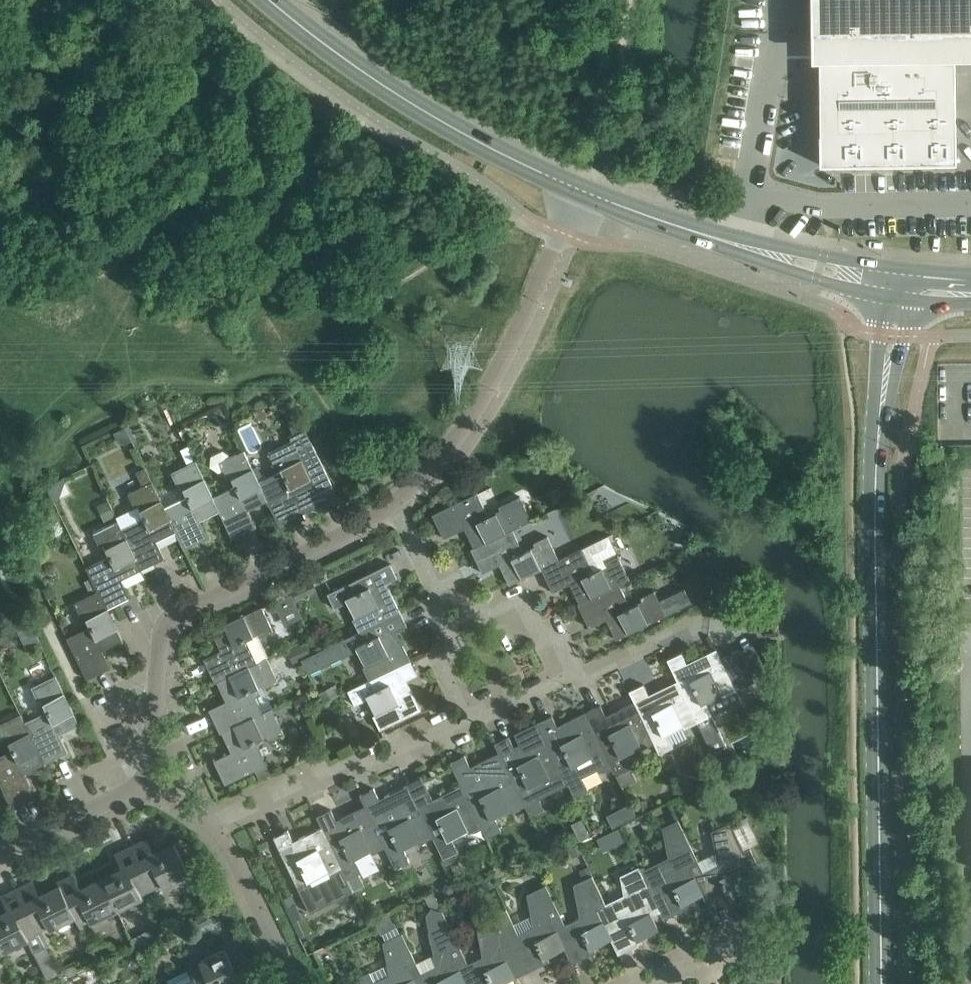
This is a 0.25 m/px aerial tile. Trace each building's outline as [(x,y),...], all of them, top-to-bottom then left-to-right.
[(809,26),(970,26),(970,0),(809,0),(809,26)] [(955,54),(820,56),(820,59),(821,136),(821,163),(956,161),(955,57),(955,54)] [(281,469),(259,480),(262,486),(268,499),(282,528),(306,516),(301,507),(307,505),(308,508),(322,502),(325,507),(340,499),(311,439),(310,440),(305,443),(304,440),(300,442),(301,445),(296,447),(293,439),(268,451),(275,465),(279,464),(281,469)] [(262,486),(259,480),(244,449),(231,455),(223,449),(211,455),(210,465),(219,470),(223,468),(226,475),(230,473),(235,485),(213,496),(220,510),(219,510),(233,538),(257,526),(248,509),(268,499),(262,486)] [(213,496),(195,459),(171,471),(178,485),(181,483),(187,495),(165,506),(164,506),(176,531),(184,549),(209,537),(200,519),(219,510),(220,510),(213,496)] [(122,527),(121,527),(142,570),(165,558),(157,540),(176,531),(164,506),(165,506),(145,465),(136,470),(143,484),(128,492),(135,506),(138,504),(144,516),(122,527)] [(465,527),(474,547),(475,547),(513,529),(532,520),(521,496),(499,506),(501,509),(489,515),(478,492),(433,513),(444,537),(465,527)] [(107,499),(97,504),(105,520),(115,515),(107,499)] [(118,519),(118,520),(94,531),(100,545),(104,543),(109,555),(86,567),(98,590),(108,608),(131,596),(122,580),(142,570),(121,527),(122,527),(118,519)] [(509,584),(522,578),(542,569),(541,568),(560,559),(548,535),(534,542),(536,546),(524,551),(513,529),(475,547),(474,547),(471,548),(483,572),(500,564),(509,584)] [(683,543),(686,544),(691,547),(697,535),(689,531),(683,543)] [(541,568),(542,569),(553,592),(570,583),(579,603),(580,603),(620,584),(630,579),(609,535),(560,559),(541,568)] [(360,631),(401,611),(389,587),(386,589),(383,584),(397,577),(390,563),(328,593),(335,607),(348,601),(355,617),(353,618),(359,631),(360,631)] [(579,603),(578,603),(589,627),(607,619),(617,639),(692,603),(685,588),(660,601),(655,591),(641,597),(643,601),(631,606),(620,584),(580,603),(579,603)] [(103,649),(123,640),(108,608),(98,590),(74,602),(81,616),(84,614),(90,626),(67,637),(87,679),(111,667),(103,649)] [(275,600),(274,600),(281,614),(299,606),(292,592),(277,599),(275,600)] [(262,606),(212,630),(222,650),(204,658),(216,682),(218,681),(217,681),(257,662),(247,640),(259,634),(260,638),(274,631),(262,606)] [(302,659),(309,673),(358,650),(366,665),(363,666),(370,679),(370,680),(411,660),(400,636),(396,637),(393,632),(408,625),(401,611),(360,631),(359,631),(310,655),(302,659)] [(28,617),(14,623),(20,633),(33,627),(28,617)] [(298,641),(286,648),(286,649),(294,663),(302,659),(310,655),(305,645),(304,643),(300,645),(298,641)] [(669,660),(668,660),(678,681),(679,681),(698,722),(713,753),(727,747),(712,716),(706,702),(722,695),(723,698),(737,691),(755,683),(753,679),(753,678),(740,650),(722,659),(718,650),(693,661),(695,665),(690,667),(688,664),(683,653),(669,660)] [(267,657),(257,662),(217,681),(218,681),(227,701),(209,709),(221,733),(222,732),(262,713),(252,690),(263,685),(265,688),(279,682),(267,657)] [(370,680),(370,679),(348,690),(355,704),(368,698),(376,714),(374,715),(380,729),(422,709),(410,684),(406,686),(404,680),(418,674),(411,660),(370,680)] [(25,721),(45,763),(69,751),(61,736),(81,726),(56,674),(31,686),(38,700),(41,699),(47,710),(25,721)] [(685,729),(698,722),(679,681),(678,681),(655,692),(656,696),(651,698),(644,684),(630,691),(635,702),(635,701),(655,743),(660,754),(675,747),(674,746),(687,740),(688,737),(685,729)] [(601,704),(587,711),(607,754),(607,753),(614,769),(617,775),(621,783),(623,786),(637,779),(635,776),(631,768),(625,755),(641,747),(642,750),(655,743),(635,701),(635,702),(611,713),(613,716),(607,719),(606,715),(601,704)] [(232,752),(214,760),(226,784),(256,770),(260,779),(271,774),(267,764),(256,741),(268,736),(270,739),(284,732),(272,708),(262,713),(222,732),(223,732),(232,752)] [(552,714),(538,721),(564,774),(563,774),(568,784),(569,785),(574,796),(588,789),(583,778),(599,770),(600,772),(614,769),(607,753),(607,754),(587,711),(563,722),(564,726),(559,728),(557,725),(552,714)] [(4,739),(7,737),(13,749),(0,755),(0,781),(10,802),(34,790),(25,772),(45,763),(25,721),(21,713),(16,716),(0,723),(0,741),(4,739)] [(509,735),(495,741),(494,741),(499,751),(525,806),(526,806),(530,815),(544,808),(539,798),(568,784),(563,774),(564,774),(538,721),(514,732),(521,746),(516,749),(509,735)] [(512,812),(525,806),(499,751),(476,763),(478,766),(472,769),(465,754),(450,761),(462,785),(462,784),(483,827),(482,827),(487,838),(502,831),(496,818),(511,810),(512,812)] [(730,753),(717,759),(724,773),(724,774),(737,768),(736,767),(730,753)] [(421,774),(407,781),(408,784),(414,795),(434,837),(444,858),(445,858),(454,853),(459,851),(452,838),(468,831),(469,833),(482,827),(483,827),(462,784),(462,785),(438,796),(440,800),(435,802),(433,799),(428,788),(421,774)] [(683,782),(679,784),(683,792),(691,788),(689,784),(683,782)] [(396,868),(410,861),(404,849),(420,841),(421,843),(434,837),(414,795),(408,784),(385,795),(386,798),(381,801),(374,787),(360,794),(365,805),(386,847),(385,847),(396,868)] [(322,826),(348,878),(349,878),(357,874),(358,873),(362,871),(356,859),(371,851),(372,853),(385,847),(386,847),(365,805),(342,816),(343,820),(338,823),(331,808),(317,815),(322,826)] [(582,818),(572,823),(576,831),(580,840),(590,836),(582,818)] [(644,865),(640,867),(643,874),(661,912),(660,912),(664,919),(685,909),(683,905),(703,895),(689,866),(699,861),(678,818),(669,823),(675,835),(665,840),(669,856),(646,867),(644,865)] [(703,871),(699,861),(689,866),(703,895),(710,910),(731,899),(730,895),(751,885),(746,875),(760,868),(751,848),(745,851),(731,822),(712,831),(718,863),(703,871)] [(288,829),(273,836),(304,899),(310,912),(322,906),(309,881),(328,872),(329,874),(334,885),(348,878),(322,826),(298,837),(300,841),(295,844),(293,840),(288,829)] [(147,838),(131,845),(152,888),(162,883),(164,887),(190,874),(174,842),(154,852),(147,838)] [(102,878),(117,909),(143,897),(141,894),(152,888),(131,845),(116,853),(123,868),(102,878)] [(653,916),(660,912),(661,912),(643,874),(639,866),(621,875),(627,908),(612,915),(607,906),(598,910),(612,939),(619,954),(640,944),(638,940),(659,929),(653,916)] [(91,922),(117,909),(102,878),(81,888),(74,873),(58,881),(59,885),(60,884),(75,916),(79,924),(90,919),(91,922)] [(357,874),(349,878),(354,890),(364,885),(358,873),(357,874)] [(591,949),(612,939),(598,910),(607,906),(592,875),(574,884),(580,917),(565,924),(561,915),(551,919),(565,948),(572,963),(593,953),(591,949)] [(60,884),(59,885),(40,894),(33,880),(17,888),(38,930),(48,926),(50,929),(75,916),(60,884)] [(513,973),(565,948),(551,919),(561,915),(546,884),(527,893),(533,926),(518,933),(514,924),(505,929),(512,943),(501,949),(513,973)] [(0,914),(0,945),(3,951),(27,940),(33,952),(46,946),(38,930),(17,888),(1,895),(8,910),(0,914)] [(295,905),(288,908),(293,919),(300,915),(295,905)] [(407,967),(415,983),(466,983),(454,958),(463,953),(449,923),(442,910),(432,907),(431,909),(427,914),(430,932),(436,965),(421,972),(416,963),(407,967)] [(513,973),(501,949),(512,943),(505,929),(514,924),(506,908),(477,922),(483,955),(468,963),(463,953),(454,958),(466,983),(501,983),(515,977),(513,973)] [(392,914),(376,922),(381,933),(383,933),(397,926),(392,914)] [(407,967),(416,963),(401,932),(383,941),(390,974),(375,981),(370,971),(360,975),(364,983),(415,983),(407,967)] [(241,979),(226,947),(200,960),(201,963),(190,969),(194,976),(198,983),(232,983),(241,979)] [(194,976),(178,983),(198,983),(194,976)]
